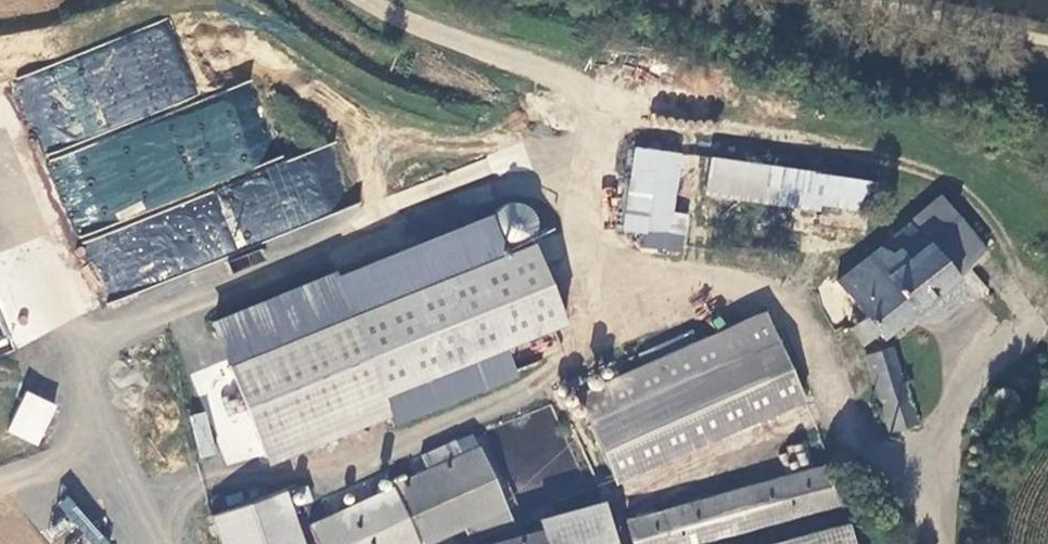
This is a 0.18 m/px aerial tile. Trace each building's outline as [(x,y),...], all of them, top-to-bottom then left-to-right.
[(252,86),(84,140),(78,135),(79,120),(73,127),(46,125),(40,119),(35,104),(29,103),(74,244),(93,223),(86,217),(126,220),(141,215),(140,230),(144,242),(157,226),(203,229),(175,239),(179,253),(181,254),(180,271),(215,260),(217,219),(230,230),(236,246),(340,213),(342,185),(333,157),(308,156),(253,173),(273,151),(252,86)] [(667,210),(678,151),(635,143),(617,224),(648,229),(663,232),(667,210)] [(873,181),(710,158),(704,197),(868,221),(873,181)] [(845,318),(860,338),(878,325),(887,336),(992,252),(945,188),(908,217),(917,231),(892,249),(880,238),(833,271),(864,308),(845,318)] [(681,213),(667,210),(663,232),(648,229),(646,243),(674,248),(681,213)] [(231,363),(507,251),(491,212),(216,324),(231,363)] [(917,231),(908,217),(880,238),(892,249),(917,231)] [(507,251),(231,363),(264,442),(510,342),(570,318),(538,239),(507,251)] [(615,479),(799,401),(763,318),(580,397),(615,479)] [(510,342),(264,442),(273,465),(519,366),(510,342)] [(877,392),(907,384),(896,344),(866,353),(877,392)] [(888,435),(919,427),(907,384),(877,392),(888,435)] [(6,431),(37,446),(58,405),(26,390),(6,431)] [(1014,415),(1013,407),(1008,401),(1001,398),(993,399),(987,403),(984,411),(985,418),(990,425),(997,428),(1005,427),(1011,422),(1014,415)] [(207,411),(189,415),(199,458),(216,454),(207,411)] [(472,443),(388,479),(416,543),(424,543),(461,528),(467,542),(508,525),(472,443)] [(828,470),(626,524),(631,543),(698,543),(838,507),(828,470)] [(290,488),(295,507),(313,502),(308,483),(290,488)] [(601,497),(537,513),(544,543),(613,543),(601,497)] [(776,543),(846,543),(842,528),(776,543)]
